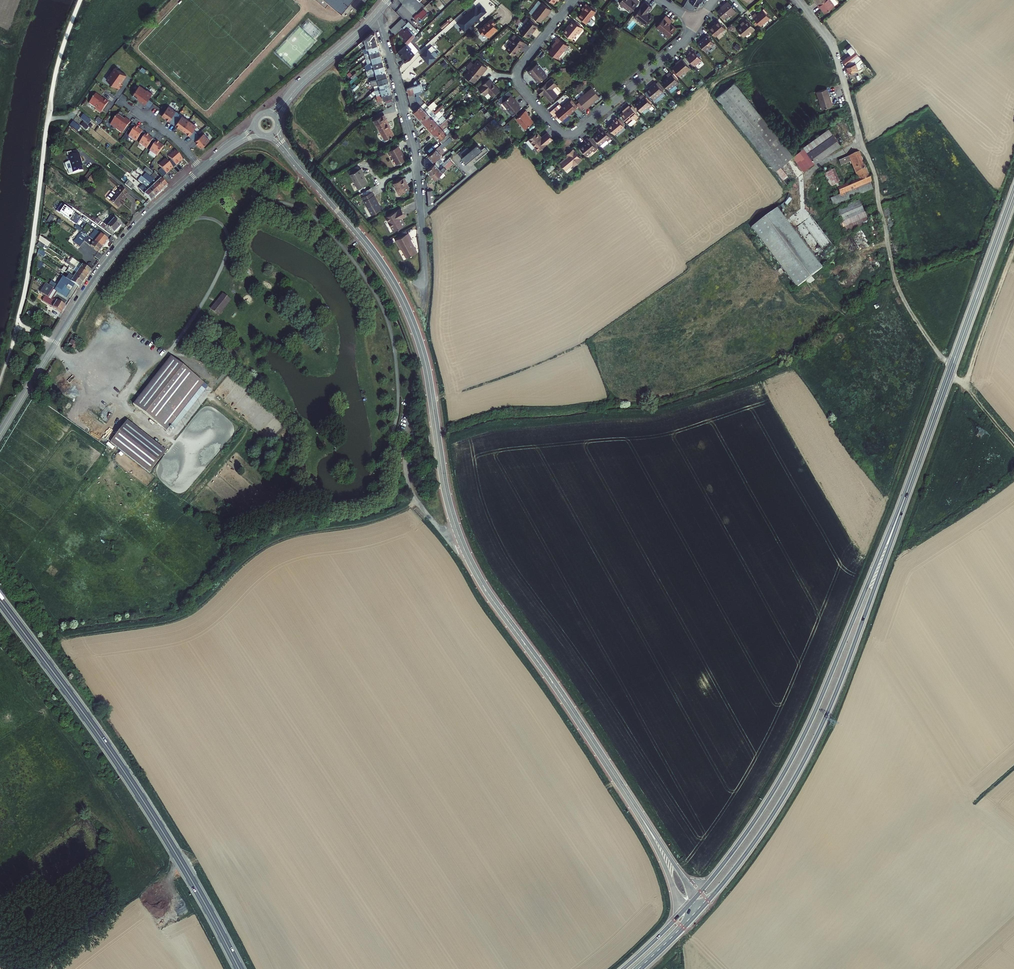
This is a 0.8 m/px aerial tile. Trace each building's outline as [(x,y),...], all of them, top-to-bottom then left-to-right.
[(324,9),(329,4),(340,14),(352,0),(315,0),(324,9)] [(543,0),(542,0),(532,13),(541,20),(549,10),(549,11),(552,7),(543,0)] [(619,0),(631,9),(639,0),(620,0),(619,0)] [(634,14),(646,23),(653,15),(646,9),(650,3),(647,0),(645,0),(634,14)] [(719,9),(725,17),(732,12),(733,13),(738,9),(730,0),(728,0),(724,4),(724,5),(719,9)] [(820,6),(824,11),(836,2),(834,0),(821,0),(817,3),(820,7),(820,6)] [(583,8),(578,14),(586,21),(587,20),(591,23),(593,23),(594,21),(595,20),(590,16),(596,9),(586,1),(581,7),(583,8)] [(758,11),(754,14),(762,24),(771,17),(764,8),(759,12),(758,11)] [(667,13),(657,25),(670,35),(677,25),(671,20),(673,18),(667,13)] [(396,32),(405,23),(408,21),(403,15),(391,27),(396,32)] [(518,26),(518,27),(528,35),(538,24),(528,15),(523,21),(522,20),(521,20),(520,20),(519,22),(520,24),(518,26)] [(721,28),(726,24),(719,17),(716,19),(717,21),(716,22),(721,28)] [(746,21),(739,27),(745,35),(752,30),(753,31),(757,27),(749,17),(746,20),(746,21)] [(491,18),(478,29),(483,34),(485,32),(489,36),(498,28),(494,24),(495,23),(491,18)] [(573,18),(563,30),(572,37),(578,31),(579,32),(583,26),(573,18)] [(403,36),(407,40),(419,30),(409,20),(408,21),(405,23),(406,24),(399,30),(404,35),(403,36)] [(450,21),(432,38),(435,41),(441,36),(441,37),(454,25),(450,21)] [(716,22),(711,26),(717,33),(726,25),(726,24),(721,28),(716,22)] [(365,42),(367,46),(378,43),(374,32),(372,31),(359,43),(361,46),(365,42)] [(708,32),(699,40),(707,48),(716,41),(708,32)] [(512,41),(507,47),(514,53),(519,47),(521,49),(524,45),(523,45),(525,42),(515,34),(510,40),(512,41)] [(558,40),(549,50),(557,57),(568,43),(558,35),(555,38),(558,40)] [(414,53),(410,48),(411,47),(407,42),(398,50),(403,56),(402,56),(402,57),(405,61),(414,53)] [(421,53),(429,63),(436,57),(435,56),(438,53),(435,50),(436,49),(432,44),(428,48),(428,47),(421,53)] [(365,54),(366,57),(381,53),(379,47),(370,50),(371,53),(365,54)] [(692,50),(687,54),(695,63),(703,57),(694,47),(691,49),(692,50)] [(856,57),(858,60),(860,58),(852,48),(846,53),(849,56),(844,60),(847,64),(856,57)] [(367,63),(373,61),(382,59),(381,53),(366,57),(366,60),(367,63)] [(682,56),(678,59),(679,60),(674,65),(681,73),(686,69),(691,66),(682,56)] [(849,72),(861,67),(860,64),(862,62),(865,66),(867,67),(869,65),(861,57),(860,58),(858,60),(857,61),(846,65),(849,72)] [(367,69),(369,68),(384,63),(382,59),(373,61),(367,63),(365,64),(367,69)] [(474,82),(477,77),(482,71),(483,72),(487,67),(477,59),(468,70),(465,74),(474,82)] [(537,62),(528,70),(531,73),(538,81),(547,74),(537,62)] [(370,73),(376,72),(385,69),(385,68),(384,63),(369,68),(367,69),(368,74),(369,74),(370,73)] [(126,74),(115,67),(107,79),(119,88),(122,84),(119,81),(121,79),(122,80),(126,74)] [(370,79),(372,79),(387,74),(385,69),(376,72),(370,73),(369,74),(370,79)] [(668,73),(669,74),(663,80),(670,88),(672,90),(674,89),(679,85),(677,83),(680,80),(671,70),(668,73)] [(552,77),(537,89),(541,94),(543,93),(544,92),(546,94),(551,100),(558,94),(552,87),(557,83),(552,77)] [(489,78),(478,88),(484,95),(487,98),(489,98),(491,96),(492,96),(499,90),(489,78)] [(388,79),(379,82),(380,84),(374,86),(375,89),(390,85),(388,79)] [(423,89),(425,86),(425,85),(422,86),(421,83),(418,84),(416,79),(414,81),(415,85),(408,87),(410,93),(414,92),(423,89)] [(657,81),(656,80),(652,83),(653,84),(646,91),(652,99),(654,97),(655,98),(664,89),(663,89),(657,81)] [(794,153),(735,80),(724,89),(784,162),(793,154),(794,153)] [(145,103),(152,93),(147,89),(146,90),(139,85),(132,95),(137,98),(138,96),(141,98),(140,100),(145,103)] [(593,86),(579,98),(587,107),(590,105),(589,104),(600,95),(593,86)] [(833,104),(828,87),(818,90),(823,107),(833,104)] [(502,102),(503,101),(508,106),(508,108),(512,114),(521,106),(517,101),(511,94),(512,93),(508,89),(499,98),(502,102)] [(784,162),(724,89),(718,93),(778,166),(781,164),(784,162)] [(392,90),(382,92),(383,95),(378,96),(378,99),(385,98),(391,96),(393,95),(392,90)] [(410,93),(407,94),(408,98),(411,107),(417,102),(414,92),(410,93)] [(641,95),(642,97),(636,102),(643,110),(646,107),(648,110),(651,107),(650,106),(654,103),(644,92),(641,95)] [(778,166),(718,93),(718,94),(777,167),(778,166)] [(103,99),(96,94),(90,101),(91,106),(93,105),(96,108),(95,109),(101,113),(108,102),(103,99)] [(417,102),(411,107),(415,110),(414,111),(418,115),(428,105),(424,101),(422,98),(417,102)] [(572,98),(570,99),(577,107),(579,105),(572,98)] [(570,99),(563,106),(560,102),(551,111),(551,112),(555,115),(557,118),(560,115),(563,119),(577,107),(570,99)] [(630,103),(626,107),(627,108),(622,112),(632,124),(634,124),(639,119),(637,117),(640,114),(630,103)] [(190,135),(201,147),(209,140),(204,133),(200,136),(194,129),(196,125),(182,115),(179,119),(173,115),(176,111),(168,105),(161,115),(182,130),(190,135)] [(421,119),(429,113),(427,111),(430,108),(428,105),(418,115),(421,119)] [(526,110),(517,118),(526,128),(534,121),(528,114),(529,113),(526,110)] [(123,114),(119,111),(110,124),(122,133),(130,122),(125,118),(124,119),(121,117),(123,114)] [(385,112),(374,117),(384,137),(393,132),(389,125),(390,124),(385,112)] [(425,123),(436,114),(434,112),(431,115),(429,113),(421,119),(425,123)] [(440,118),(436,114),(425,123),(429,127),(440,118)] [(432,131),(447,118),(444,114),(440,118),(429,127),(432,131)] [(616,119),(610,125),(616,132),(626,124),(624,122),(620,117),(619,116),(615,118),(616,119)] [(494,117),(491,120),(499,129),(502,126),(494,117)] [(432,131),(436,136),(447,126),(452,122),(448,118),(447,118),(432,131)] [(149,150),(156,155),(163,146),(132,123),(128,129),(131,131),(128,135),(135,141),(139,137),(141,139),(139,143),(146,148),(149,144),(152,146),(149,150)] [(442,142),(449,135),(447,133),(451,130),(447,126),(436,136),(442,142)] [(602,130),(595,136),(602,143),(603,143),(605,145),(611,140),(609,139),(612,136),(604,127),(603,126),(600,128),(602,130)] [(606,126),(604,127),(612,136),(613,134),(606,126)] [(816,161),(841,142),(829,126),(804,145),(794,153),(793,154),(805,169),(816,161)] [(529,139),(526,141),(533,149),(536,146),(539,150),(553,138),(548,131),(542,136),(537,131),(529,138),(529,139)] [(590,137),(598,146),(600,144),(592,135),(590,137)] [(598,146),(590,137),(589,136),(586,139),(588,141),(582,146),(588,154),(594,149),(595,150),(599,147),(598,146)] [(461,157),(466,162),(474,155),(477,159),(488,149),(485,145),(482,148),(478,143),(461,157)] [(439,144),(428,154),(433,160),(441,153),(440,152),(442,150),(439,147),(440,146),(439,144)] [(399,145),(388,150),(390,154),(391,153),(396,164),(406,160),(399,145)] [(565,159),(571,166),(574,163),(576,165),(583,158),(574,148),(569,153),(570,154),(565,159)] [(159,171),(163,176),(183,159),(175,150),(168,156),(171,160),(168,162),(165,159),(158,164),(161,168),(159,171)] [(839,161),(841,166),(850,163),(857,179),(837,187),(840,196),(871,183),(869,175),(859,152),(855,154),(839,161)] [(71,174),(81,171),(80,167),(79,161),(80,161),(78,154),(76,154),(68,156),(67,157),(68,162),(64,165),(65,169),(66,171),(67,174),(71,173),(71,174)] [(431,173),(441,164),(442,163),(440,160),(444,156),(443,155),(428,168),(431,173)] [(442,165),(441,164),(431,173),(435,177),(453,161),(450,158),(448,161),(442,165)] [(571,166),(565,159),(561,162),(567,169),(571,166)] [(361,164),(349,169),(351,174),(352,174),(357,184),(366,179),(362,171),(364,171),(361,164)] [(778,166),(790,180),(793,178),(781,164),(778,166)] [(778,166),(777,167),(788,182),(790,180),(778,166)] [(841,181),(835,168),(826,172),(830,182),(832,185),(837,183),(841,181)] [(91,182),(95,177),(91,174),(87,179),(91,182)] [(157,174),(153,178),(163,189),(167,186),(157,174)] [(145,185),(149,182),(141,175),(137,180),(143,184),(145,185)] [(404,177),(392,182),(393,185),(393,186),(394,188),(395,189),(398,194),(404,191),(405,193),(408,192),(407,190),(408,189),(406,184),(407,183),(404,177)] [(129,178),(124,184),(131,190),(136,184),(129,178)] [(149,182),(159,193),(163,189),(153,178),(149,182)] [(149,182),(145,185),(155,196),(159,193),(149,182)] [(155,196),(145,185),(143,184),(139,188),(151,200),(155,196)] [(128,194),(120,187),(115,194),(112,192),(106,199),(117,207),(123,200),(124,200),(128,194)] [(361,197),(362,197),(368,211),(379,207),(372,192),(373,192),(371,188),(360,193),(361,197)] [(839,206),(836,208),(841,220),(865,210),(859,197),(839,206)] [(81,217),(61,204),(56,211),(76,225),(81,217)] [(778,206),(752,226),(797,286),(823,266),(778,206)] [(399,209),(383,216),(389,231),(401,225),(398,219),(402,217),(399,209)] [(101,216),(99,219),(95,222),(98,224),(99,223),(104,228),(106,225),(114,232),(121,225),(111,216),(106,221),(101,216)] [(85,233),(82,230),(73,242),(79,247),(84,241),(82,239),(85,235),(85,234),(85,233)] [(96,230),(89,238),(102,248),(108,240),(97,231),(96,230)] [(400,235),(395,237),(400,248),(400,247),(404,256),(416,251),(410,238),(411,238),(409,232),(408,232),(400,235)] [(40,248),(36,259),(41,262),(47,252),(44,251),(50,242),(39,235),(38,241),(39,241),(38,246),(40,248)] [(84,241),(98,252),(102,248),(89,238),(85,235),(82,239),(84,241)] [(75,265),(88,274),(91,270),(78,261),(75,265)] [(86,278),(88,274),(75,265),(72,269),(86,278)] [(74,273),(72,275),(83,282),(86,278),(72,269),(71,271),(74,273)] [(66,278),(78,286),(80,287),(83,282),(72,275),(69,274),(66,278)] [(70,299),(78,286),(66,278),(63,276),(55,288),(55,289),(70,299)] [(46,283),(42,290),(41,292),(46,295),(49,297),(47,298),(45,297),(43,300),(62,312),(70,299),(55,289),(55,288),(46,283)] [(229,298),(221,292),(210,307),(217,312),(229,298)] [(72,339),(68,346),(74,350),(78,342),(72,339)] [(171,355),(134,403),(168,429),(172,423),(205,381),(171,355)] [(205,381),(172,423),(176,426),(196,400),(209,384),(205,381)] [(167,449),(128,419),(111,442),(151,471),(167,449)]
